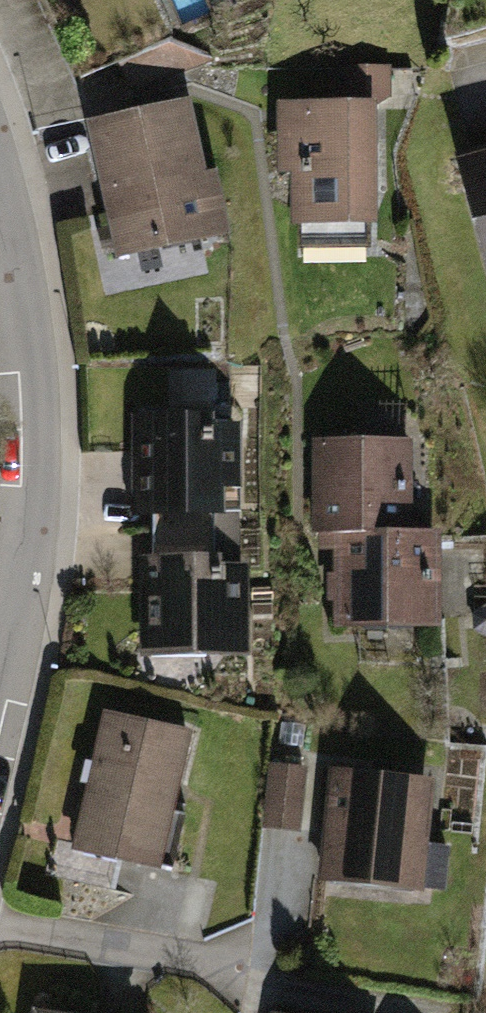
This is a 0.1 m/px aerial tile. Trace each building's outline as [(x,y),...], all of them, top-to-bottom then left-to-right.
[(164,35),(115,55),(133,93),(214,62),(164,35)] [(380,109),(393,100),(392,68),(349,67),(349,106),(279,103),(279,179),(294,179),(295,231),(379,227),(380,109)] [(192,106),(88,124),(119,261),(234,238),(220,175),(208,179),(192,106)] [(458,160),(485,257),(485,152),(458,160)] [(150,513),(151,530),(236,529),(236,509),(244,510),(238,417),(208,416),(208,406),(131,411),(130,512),(150,513)] [(412,436),(311,439),(313,545),(332,546),(332,626),(441,625),(438,522),(411,521),(412,436)] [(236,529),(151,530),(151,553),(137,554),(137,656),(246,653),(246,560),(238,560),(236,529)] [(156,864),(189,728),(100,707),(69,848),(156,864)] [(306,765),(269,764),(262,827),(298,831),(306,765)] [(432,775),(325,764),(314,876),(421,886),(432,775)] [(32,1003),(31,1012),(84,1012),(32,1003)]
